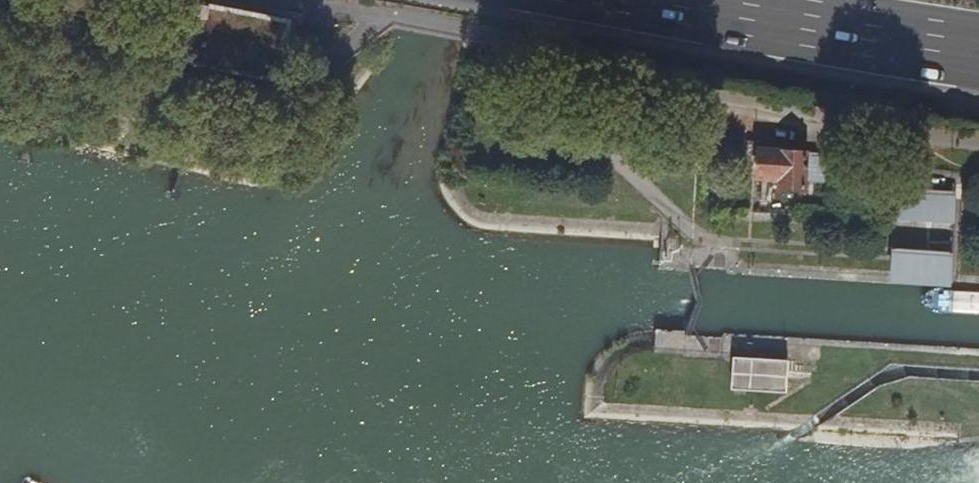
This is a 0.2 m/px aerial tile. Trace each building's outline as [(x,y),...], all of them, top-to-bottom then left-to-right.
[(294,21),(201,2),(189,61),(282,79),(294,21)] [(821,181),(823,156),(758,152),(757,177),(779,179),(778,189),(802,190),(803,180),(821,181)] [(951,199),(951,191),(898,188),(898,196),(896,196),(894,216),(951,220),(952,199),(951,199)] [(894,249),(893,271),(947,275),(948,252),(894,249)] [(735,357),(733,387),(787,391),(789,361),(735,357)]
